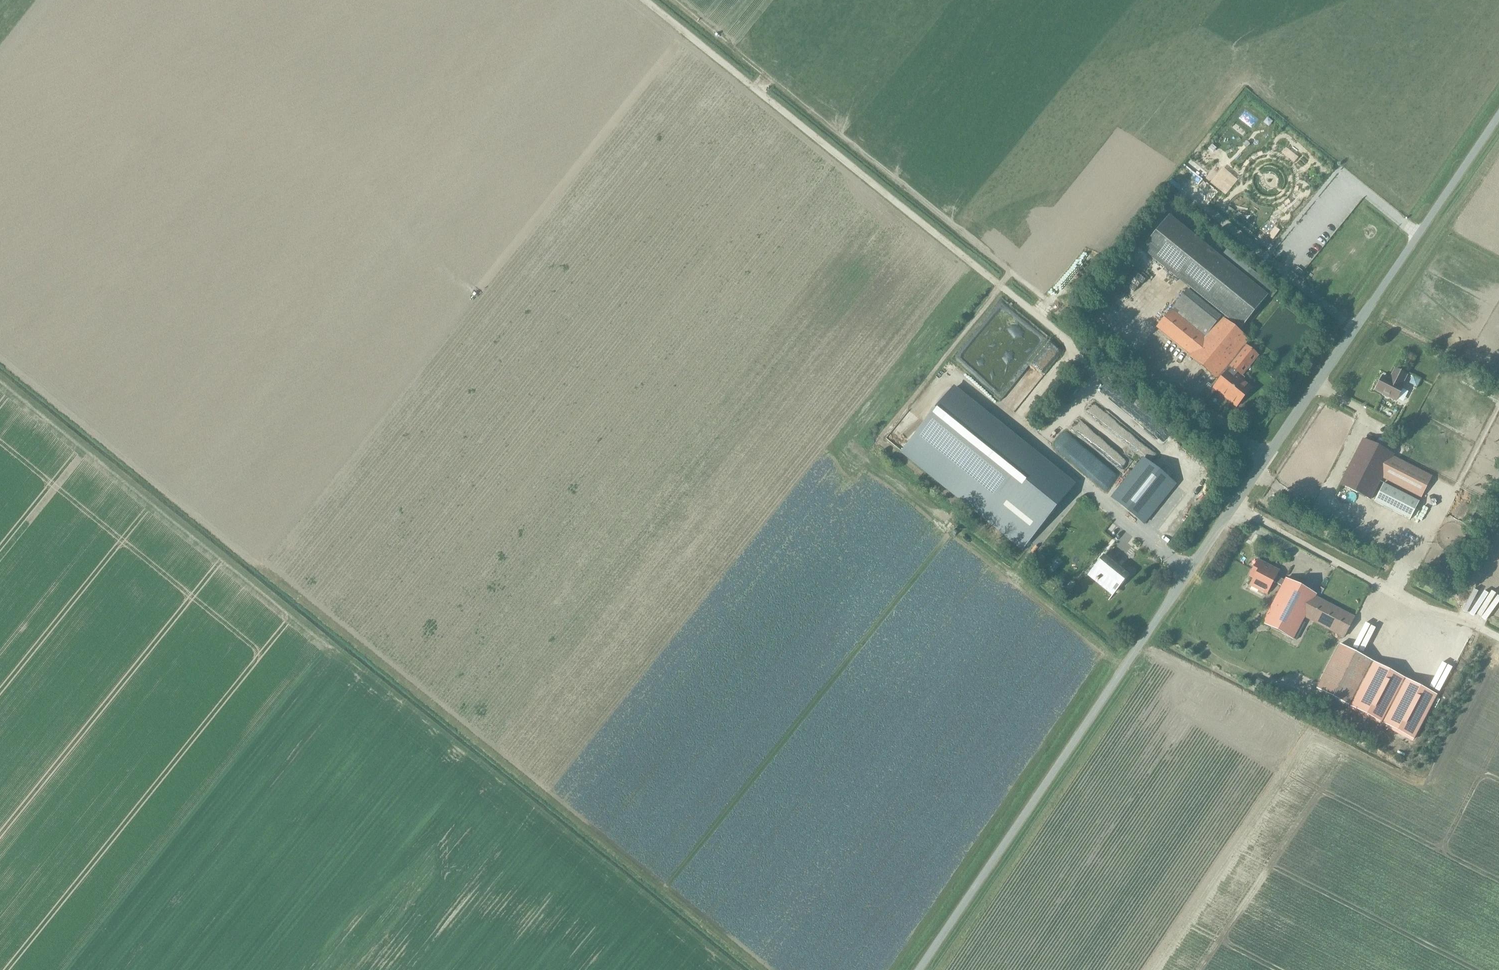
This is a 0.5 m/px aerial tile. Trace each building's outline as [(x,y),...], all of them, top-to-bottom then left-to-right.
[(1268,295),(1170,215),(1142,249),(1225,317),(1234,324),(1241,329),(1268,295)] [(1132,279),(1129,284),(1140,289),(1142,284),(1132,279)] [(1223,319),(1187,290),(1157,327),(1191,355),(1190,357),(1217,378),(1243,346),(1248,340),(1232,326),(1234,324),(1225,317),(1223,319)] [(1237,407),(1252,388),(1233,373),(1250,352),(1243,346),(1217,378),(1210,386),(1237,407)] [(1391,377),(1393,377),(1391,381),(1382,377),(1376,390),(1382,393),(1383,396),(1387,398),(1389,397),(1396,400),(1403,387),(1401,386),(1406,375),(1395,370),(1391,377)] [(1023,549),(1073,487),(952,389),(902,452),(1023,549)] [(1023,412),(1034,406),(1030,397),(1019,403),(1023,412)] [(1371,500),(1382,477),(1393,457),(1393,455),(1363,440),(1340,484),(1371,500)] [(1123,449),(1118,455),(1127,464),(1133,458),(1123,449)] [(1432,477),(1393,457),(1382,477),(1422,497),(1432,477)] [(1149,463),(1118,502),(1144,524),(1176,485),(1149,463)] [(1384,484),(1374,502),(1410,520),(1419,502),(1384,484)] [(1186,513),(1192,504),(1186,500),(1180,510),(1186,513)] [(1129,576),(1104,556),(1104,555),(1095,566),(1100,570),(1094,577),(1096,579),(1095,579),(1098,581),(1111,591),(1117,584),(1120,586),(1108,600),(1109,600),(1129,576)] [(1273,582),(1276,576),(1279,571),(1258,560),(1250,576),(1254,579),(1250,586),(1267,594),(1270,587),(1273,582)] [(1282,586),(1263,623),(1293,639),(1305,617),(1344,637),(1354,617),(1315,596),(1316,595),(1286,579),(1285,581),(1276,576),(1273,582),(1282,586)] [(1340,644),(1318,686),(1317,689),(1349,705),(1372,661),(1340,644)] [(1374,662),(1351,706),(1414,739),(1437,694),(1374,662)]
